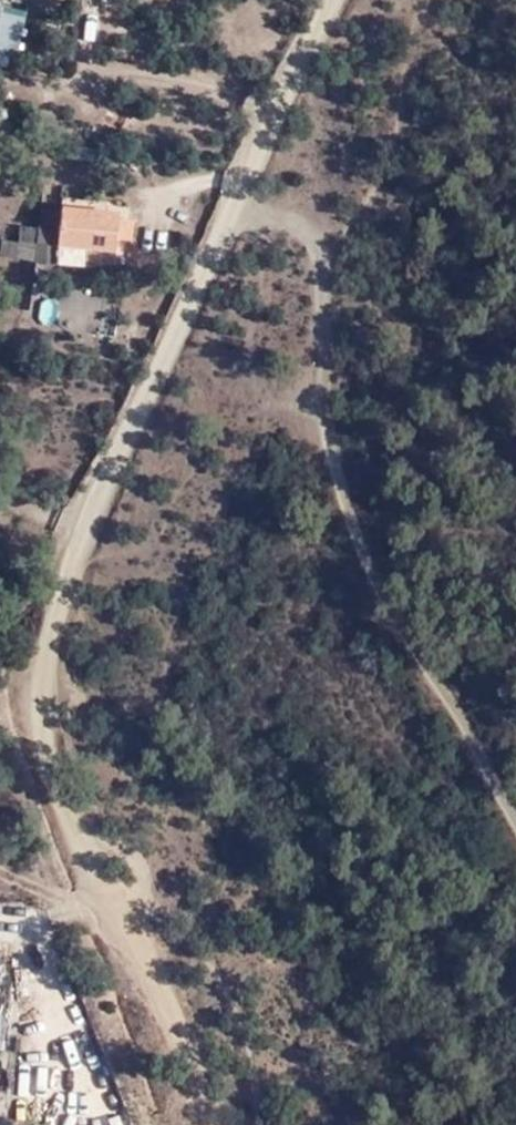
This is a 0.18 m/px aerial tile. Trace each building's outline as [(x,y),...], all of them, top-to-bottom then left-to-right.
[(31,0),(0,0),(0,37),(27,40),(31,0)] [(43,186),(41,209),(59,212),(59,209),(61,187),(43,186)] [(37,244),(54,246),(82,248),(113,251),(114,242),(116,220),(117,215),(59,209),(59,212),(41,209),(37,244)] [(116,220),(114,242),(132,243),(134,221),(116,220)] [(82,248),(54,246),(52,266),(80,269),(82,248)] [(40,298),(39,325),(57,325),(58,299),(40,298)]
